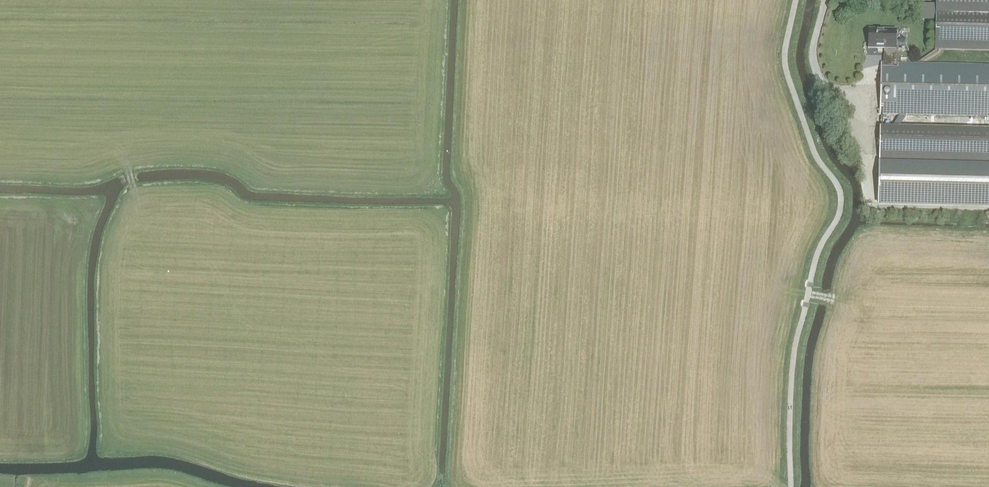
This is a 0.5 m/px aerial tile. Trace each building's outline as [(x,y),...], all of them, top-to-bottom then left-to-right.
[(935,49),(988,50),(988,0),(936,0),(935,49)] [(881,63),(880,115),(988,117),(988,65),(897,63),(898,49),(895,48),(896,30),(869,29),(868,48),(884,49),(883,63),(881,63)] [(880,128),(879,160),(878,203),(988,205),(988,130),(880,128)]
